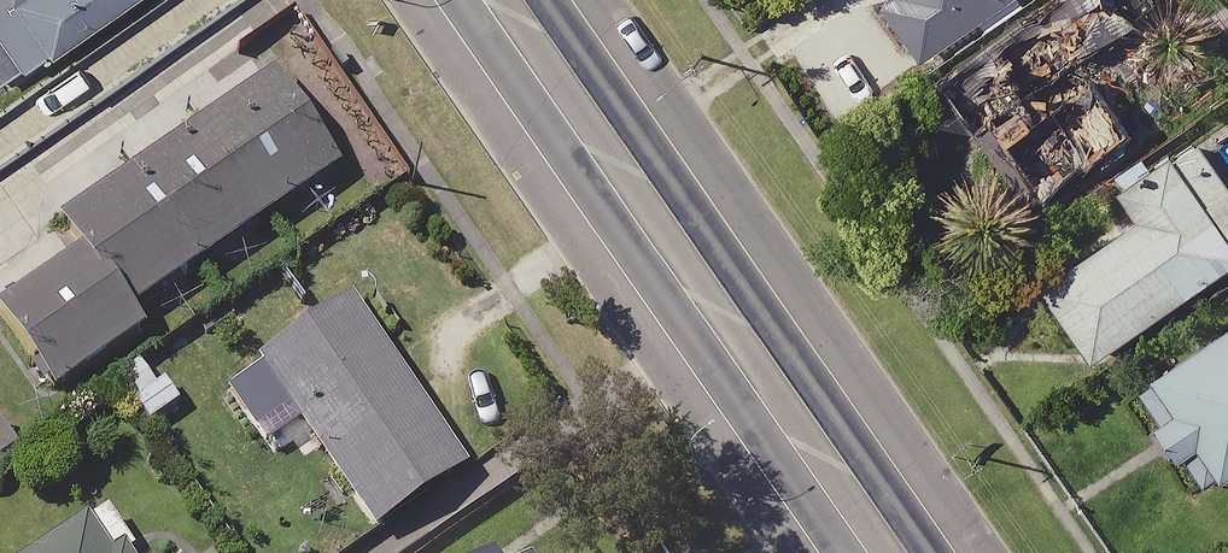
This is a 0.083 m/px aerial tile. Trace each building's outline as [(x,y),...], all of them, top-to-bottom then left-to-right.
[(12,0),(0,0),(0,36),(23,69),(48,51),(12,0)] [(48,51),(50,55),(128,0),(12,0),(48,51)] [(884,7),(925,65),(1018,0),(894,0),(884,7)] [(941,79),(983,137),(995,129),(1048,205),(1143,139),(1085,57),(1142,17),(1129,0),(1054,0),(941,79)] [(83,252),(131,320),(135,317),(353,164),(284,66),(61,222),(83,252)] [(1097,361),(1227,269),(1227,227),(1178,156),(1124,194),(1141,219),(1045,286),(1097,361)] [(83,252),(0,310),(0,319),(57,399),(148,335),(135,317),(131,320),(83,252)] [(471,470),(352,300),(259,365),(262,370),(303,429),(377,535),(471,470)] [(1157,382),(1179,412),(1160,425),(1186,461),(1204,449),(1227,483),(1227,332),(1157,382)] [(303,429),(262,370),(228,394),(268,453),(303,429)] [(40,552),(115,552),(92,519),(40,552)]
